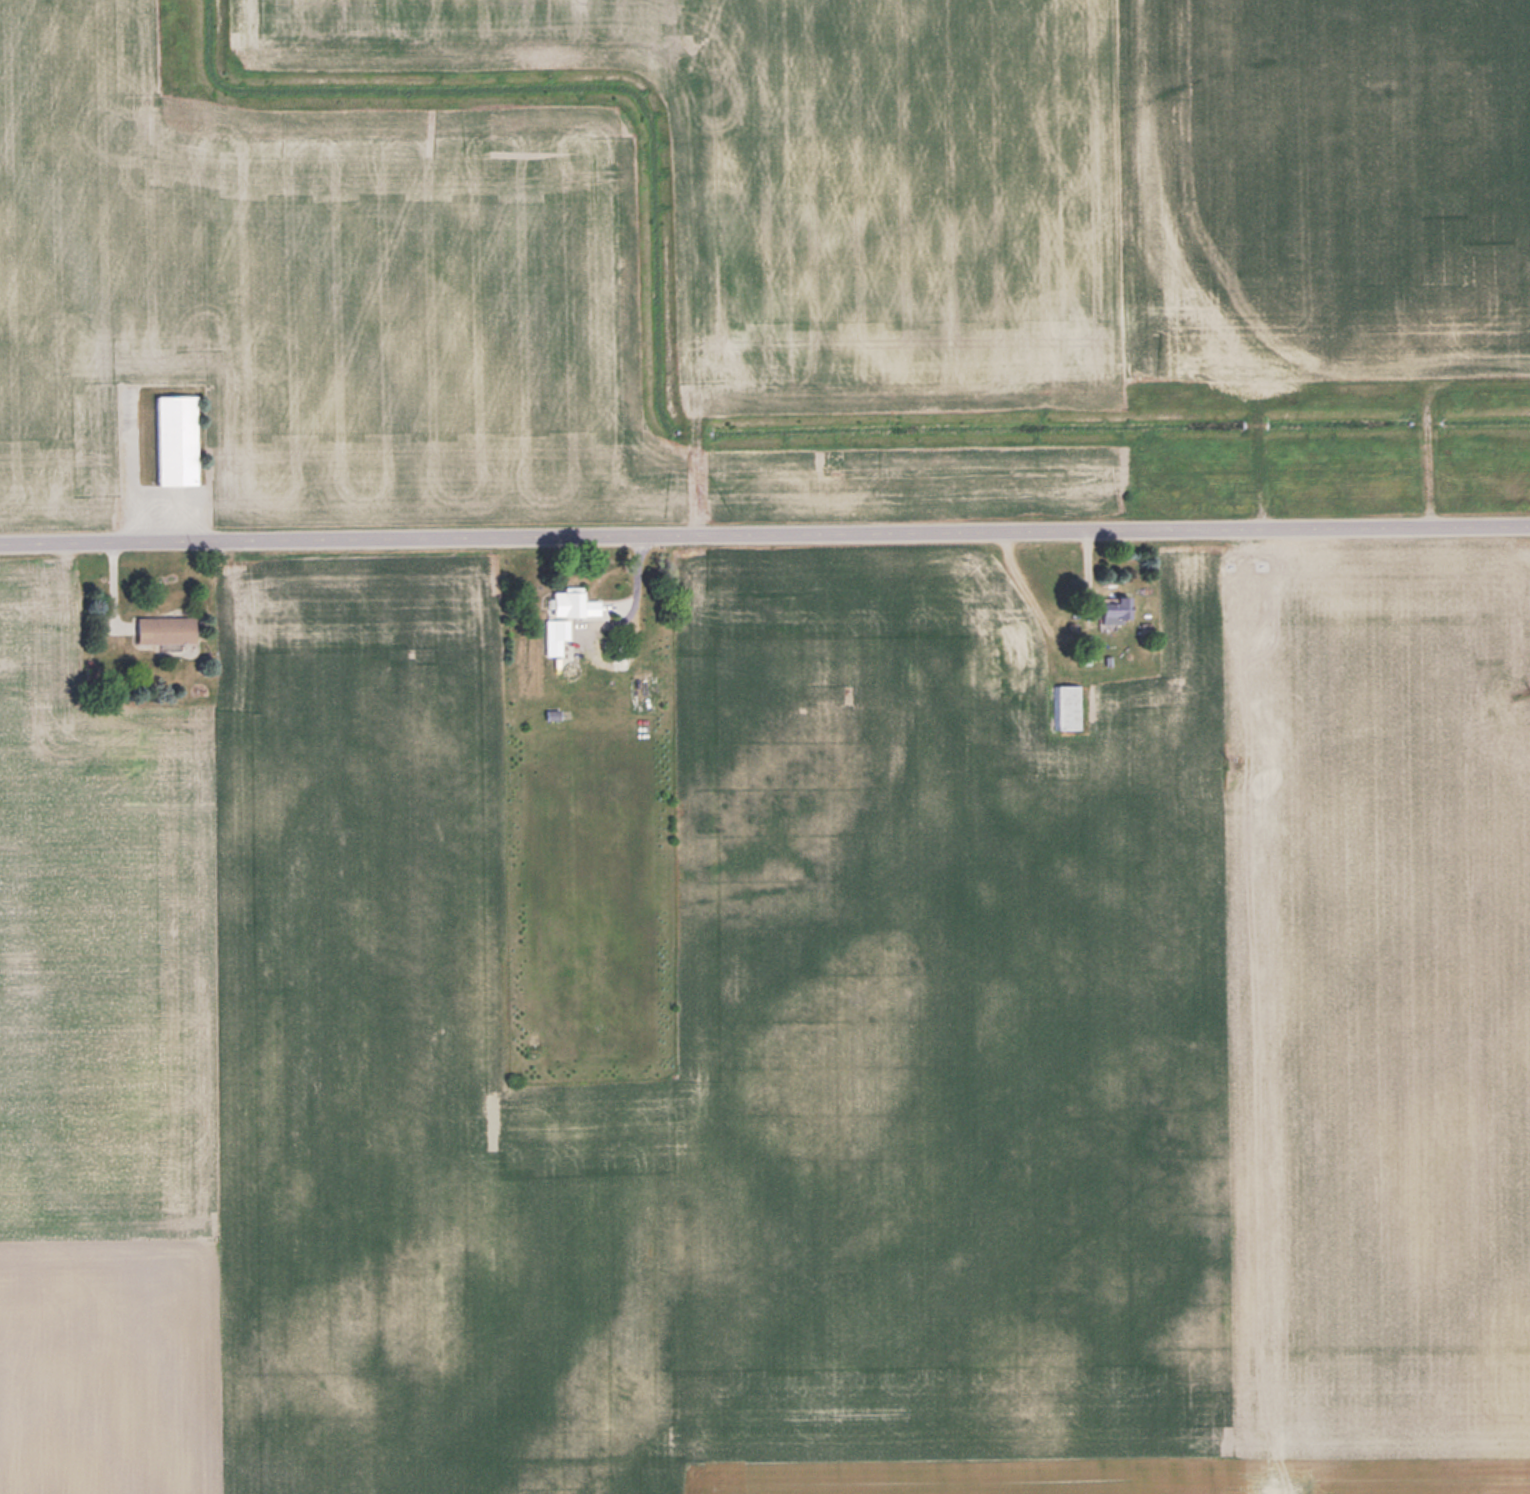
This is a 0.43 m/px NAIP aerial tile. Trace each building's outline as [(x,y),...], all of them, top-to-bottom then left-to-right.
[(201,484),(200,395),(157,395),(159,485),(201,484)] [(565,654),(565,639),(572,638),(571,614),(586,614),(585,586),(565,586),(565,613),(547,613),(547,655),(565,654)] [(1133,623),(1133,595),(1105,595),(1105,623),(1133,623)] [(139,617),(140,643),(198,643),(198,616),(139,617)]
